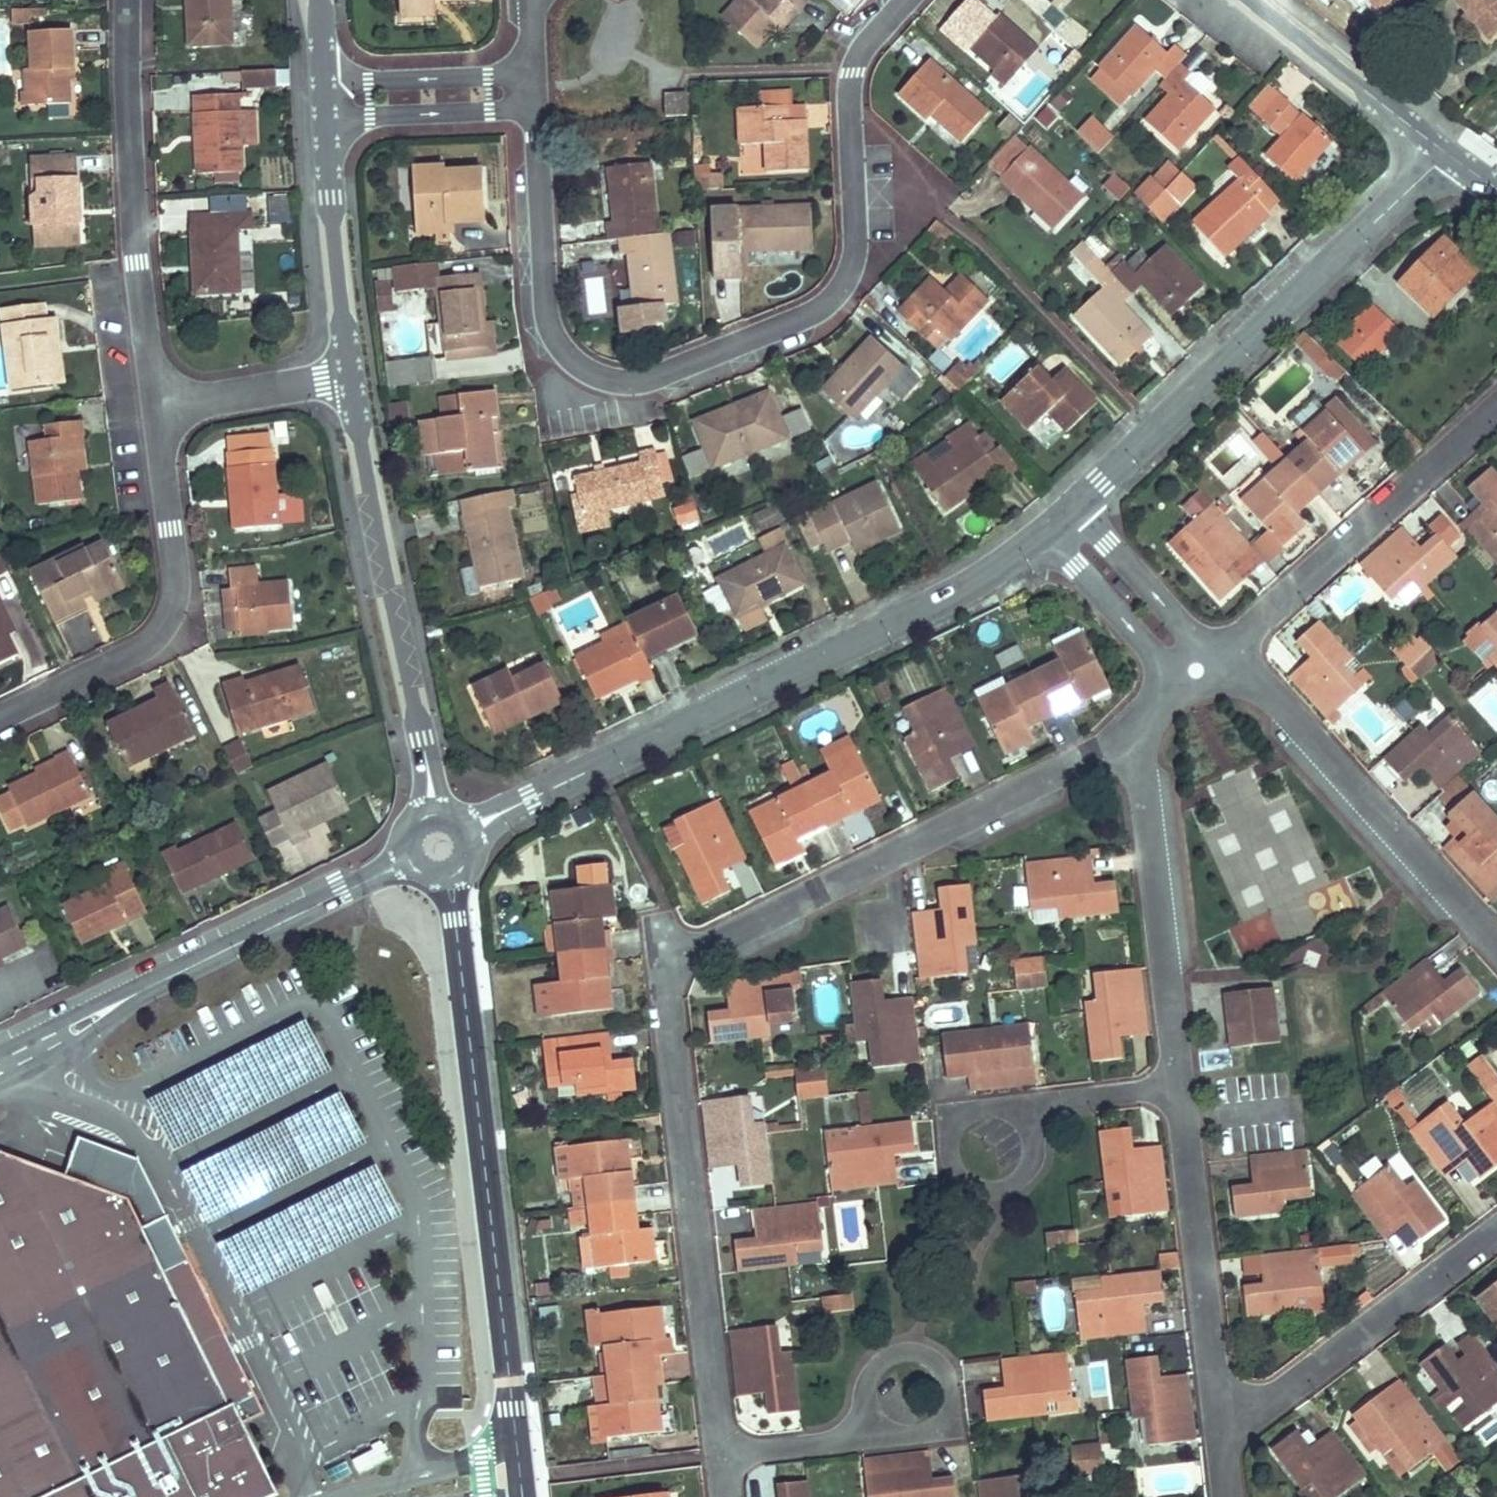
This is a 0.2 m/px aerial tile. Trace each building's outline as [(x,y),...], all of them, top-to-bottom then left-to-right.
[(232,43),(230,0),(188,0),(190,45),(232,43)] [(401,16),(426,15),(426,0),(400,0),(401,16)] [(426,15),(436,15),(436,0),(426,0),(426,15)] [(723,17),(756,47),(791,9),(796,13),(807,1),(806,0),(739,0),(723,17)] [(969,48),(976,41),(982,46),(975,53),(995,71),(992,75),(1004,87),(1026,62),(1025,61),(1037,48),(999,15),(995,18),(975,0),(968,0),(941,30),(966,52),(969,48)] [(1059,9),(1067,0),(1050,0),(1059,9)] [(1492,40),(1496,36),(1496,0),(1457,0),(1492,40)] [(791,9),(773,29),(777,33),(796,13),(791,9)] [(30,23),(30,17),(30,10),(12,10),(12,23),(30,23)] [(1155,71),(1165,80),(1180,64),(1187,56),(1175,45),(1168,54),(1137,25),(1098,68),(1130,97),(1131,97),(1155,71)] [(71,30),(31,32),(33,69),(27,70),(28,92),(28,105),(69,103),(68,80),(68,70),(73,69),(71,30)] [(976,41),(969,48),(975,53),(982,46),(976,41)] [(1068,45),(1057,58),(1072,71),(1083,59),(1068,45)] [(1195,48),(1180,64),(1191,74),(1205,58),(1195,48)] [(927,121),(931,116),(934,113),(938,117),(935,120),(962,144),(989,114),(929,61),(899,95),(927,121)] [(1180,64),(1165,80),(1159,86),(1170,96),(1146,122),(1177,149),(1214,108),(1201,97),(1184,81),(1191,74),(1180,64)] [(1130,97),(1100,69),(1090,80),(1120,108),(1130,97)] [(255,71),(255,87),(277,85),(276,70),(255,71)] [(242,87),(255,87),(255,71),(242,71),(242,87)] [(1200,73),(1191,74),(1184,81),(1201,97),(1213,84),(1200,73)] [(1270,128),(1281,137),(1265,156),(1296,183),(1333,141),(1302,114),(1301,116),(1289,106),(1291,104),(1270,86),(1250,109),(1271,127),(1270,128)] [(759,93),(759,108),(787,106),(792,106),(792,91),(759,93)] [(239,112),(238,94),(195,96),(198,174),(242,172),(241,144),(257,143),(255,111),(239,112)] [(686,95),(667,96),(668,117),(687,116),(686,95)] [(792,106),(787,106),(788,121),(806,120),(805,105),(792,106)] [(1032,118),(1046,129),(1057,117),(1043,105),(1032,118)] [(808,171),(806,120),(788,121),(787,106),(759,108),(739,109),(740,145),(766,144),(767,172),(808,171)] [(1220,115),(1227,122),(1235,113),(1228,107),(1220,115)] [(1013,117),(1002,129),(1010,137),(1022,125),(1013,117)] [(1098,154),(1112,140),(1091,120),(1079,134),(1098,154)] [(1001,178),(1029,148),(1016,136),(988,166),(1001,178)] [(1083,199),(1029,148),(1001,178),(1055,229),(1083,199)] [(34,227),(80,225),(78,178),(73,178),(72,157),(31,159),(34,227)] [(1278,200),(1240,159),(1229,169),(1239,180),(1192,224),(1225,260),(1272,216),(1267,210),(1278,200)] [(1154,180),(1165,190),(1181,173),(1170,163),(1154,180)] [(609,223),(611,240),(621,239),(659,235),(650,164),(609,168),(615,222),(609,223)] [(709,165),(694,166),(695,192),(708,191),(708,189),(722,189),(721,175),(710,176),(709,165)] [(414,169),(417,233),(438,232),(438,224),(485,221),(483,170),(445,172),(445,167),(414,169)] [(399,205),(413,204),(412,170),(398,170),(399,205)] [(1178,203),(1195,185),(1181,173),(1165,190),(1178,203)] [(1118,177),(1106,189),(1118,202),(1130,190),(1118,177)] [(1152,178),(1136,195),(1148,208),(1165,190),(1152,178)] [(1148,208),(1161,222),(1178,203),(1165,190),(1148,208)] [(269,197),(270,213),(295,212),(294,196),(269,197)] [(714,279),(741,278),(741,267),(740,251),(748,251),(811,248),(810,206),(772,208),(763,208),(711,210),(714,279)] [(192,216),(195,266),(203,265),(204,294),(240,292),(237,231),(252,230),(251,213),(192,216)] [(438,224),(438,232),(439,244),(451,243),(451,235),(456,234),(455,223),(438,224)] [(81,244),(80,225),(34,227),(34,246),(81,244)] [(676,304),(668,233),(659,235),(621,239),(623,255),(629,254),(635,308),(620,310),(623,333),(638,331),(645,327),(654,326),(654,323),(654,318),(665,317),(664,305),(676,304)] [(1433,316),(1473,276),(1450,254),(1455,249),(1443,238),(1400,284),(1433,316)] [(1122,305),(1132,295),(1112,273),(1082,242),(1071,253),(1104,288),(1075,315),(1122,365),(1152,337),(1122,305)] [(1450,254),(1473,276),(1481,267),(1459,245),(1455,249),(1450,254)] [(1123,262),(1112,273),(1132,295),(1143,284),(1173,315),(1202,287),(1164,247),(1150,260),(1135,274),(1125,264),(1123,262)] [(1140,250),(1125,264),(1135,274),(1150,260),(1140,250)] [(740,251),(741,267),(747,267),(749,267),(748,251),(740,251)] [(438,278),(436,263),(395,267),(398,292),(429,289),(430,297),(439,296),(445,352),(487,348),(484,326),(478,274),(438,278)] [(203,265),(195,266),(196,294),(204,294),(203,265)] [(589,314),(607,312),(602,276),(584,278),(589,314)] [(946,293),(932,278),(898,313),(918,332),(937,350),(948,338),(950,340),(988,301),(962,276),(946,293)] [(379,311),(392,310),(390,283),(377,284),(379,311)] [(1335,340),(1344,349),(1379,313),(1370,304),(1335,340)] [(56,321),(46,322),(44,306),(3,312),(13,388),(53,383),(48,342),(59,341),(56,321)] [(1393,327),(1379,313),(1344,349),(1358,363),(1393,327)] [(487,348),(445,352),(446,359),(495,354),(492,325),(484,326),(487,348)] [(853,420),(886,384),(903,366),(872,337),(822,391),(853,420)] [(1316,340),(1303,351),(1331,384),(1344,374),(1316,340)] [(1381,340),(1358,363),(1365,370),(1388,346),(1381,340)] [(48,342),(53,383),(64,382),(59,341),(48,342)] [(389,388),(433,383),(430,357),(386,363),(389,388)] [(960,364),(946,379),(960,391),(981,368),(977,364),(973,367),(971,366),(967,370),(960,364)] [(903,366),(886,384),(902,399),(919,380),(903,366)] [(1001,401),(1029,430),(1048,412),(1067,432),(1097,403),(1077,382),(1063,396),(1051,382),(1037,368),(1001,401)] [(1063,396),(1077,382),(1065,369),(1051,382),(1063,396)] [(427,456),(430,455),(434,455),(436,471),(437,476),(476,471),(495,468),(490,433),(483,434),(482,419),(489,418),(497,417),(494,391),(441,397),(444,419),(423,421),(427,456)] [(732,407),(750,453),(788,439),(769,392),(732,407)] [(1334,398),(1323,408),(1327,412),(1361,450),(1365,454),(1376,444),(1334,398)] [(1292,421),(1303,434),(1327,412),(1323,408),(1316,400),(1292,421)] [(395,433),(410,431),(406,403),(391,405),(395,433)] [(713,468),(750,453),(732,407),(695,422),(713,468)] [(795,437),(809,432),(800,410),(786,416),(795,437)] [(1319,495),(1341,475),(1338,471),(1361,450),(1327,412),(1303,434),(1308,440),(1287,460),(1319,495)] [(1044,445),(1061,434),(1050,417),(1032,428),(1044,445)] [(483,434),(490,433),(489,418),(482,419),(483,434)] [(84,436),(82,421),(48,425),(49,439),(32,441),(38,504),(80,500),(73,437),(84,436)] [(911,464),(940,505),(966,486),(970,492),(998,473),(1002,479),(1016,470),(1000,446),(995,450),(986,456),(975,439),(979,436),(969,423),(911,464)] [(49,439),(48,425),(30,427),(32,441),(49,439)] [(986,456),(995,450),(983,433),(979,436),(975,439),(986,456)] [(1253,441),(1265,454),(1274,445),(1262,433),(1253,441)] [(228,453),(272,449),(270,434),(227,438),(228,453)] [(73,437),(77,471),(88,470),(84,436),(73,437)] [(1276,467),(1285,458),(1274,445),(1265,454),(1276,467)] [(272,449),(228,453),(233,501),(241,501),(243,529),(279,526),(272,449)] [(685,456),(694,478),(708,472),(699,450),(685,456)] [(1338,471),(1341,475),(1365,454),(1361,450),(1338,471)] [(580,534),(608,527),(605,511),(650,501),(650,499),(666,496),(663,484),(656,454),(656,451),(640,454),(642,463),(574,478),(578,494),(571,496),(580,534)] [(656,454),(663,484),(674,481),(667,452),(656,454)] [(1278,543),(1303,521),(1297,514),(1319,495),(1287,460),(1264,480),(1268,484),(1244,505),(1268,532),(1278,543)] [(1466,530),(1496,565),(1496,476),(1490,469),(1468,489),(1482,505),(1472,514),(1478,519),(1466,530)] [(1241,501),(1244,505),(1268,484),(1264,480),(1241,501)] [(877,484),(810,517),(823,543),(827,550),(850,539),(856,551),(900,529),(877,484)] [(966,486),(940,505),(944,511),(970,492),(966,486)] [(513,506),(509,490),(462,500),(477,567),(481,588),(522,579),(506,507),(513,506)] [(1192,498),(1205,512),(1213,504),(1200,491),(1192,498)] [(1194,521),(1205,512),(1192,498),(1182,507),(1194,521)] [(1482,505),(1475,498),(1466,506),(1472,514),(1482,505)] [(768,526),(788,517),(779,499),(766,504),(769,509),(762,513),(768,526)] [(241,501),(233,501),(235,530),(243,529),(241,501)] [(699,517),(695,503),(675,509),(680,524),(699,517)] [(1230,566),(1251,547),(1213,504),(1205,512),(1194,521),(1178,536),(1179,536),(1196,556),(1188,563),(1187,564),(1221,602),(1244,582),(1230,566)] [(421,515),(435,512),(434,506),(419,509),(421,515)] [(762,513),(755,516),(762,530),(768,526),(762,513)] [(823,543),(810,517),(808,513),(797,519),(811,548),(823,543)] [(1472,514),(1461,524),(1466,530),(1478,519),(1472,514)] [(1416,554),(1396,532),(1360,565),(1390,600),(1402,590),(1397,585),(1406,577),(1411,582),(1419,592),(1457,557),(1448,546),(1460,536),(1442,516),(1429,528),(1436,535),(1421,549),(1416,554)] [(1307,525),(1303,521),(1278,543),(1282,547),(1307,525)] [(785,546),(787,550),(791,547),(781,527),(774,531),(782,547),(785,546)] [(1421,549),(1402,527),(1396,532),(1416,554),(1421,549)] [(767,555),(782,547),(774,531),(758,539),(767,555)] [(1251,547),(1265,563),(1267,565),(1284,549),(1282,547),(1278,543),(1268,532),(1251,547)] [(1171,544),(1188,563),(1196,556),(1179,536),(1171,544)] [(31,572),(54,620),(86,605),(81,594),(90,589),(92,594),(121,580),(104,543),(87,551),(85,546),(31,572)] [(804,584),(787,550),(785,546),(782,547),(767,555),(719,579),(721,584),(733,607),(744,630),(767,619),(760,606),(804,584)] [(1230,566),(1244,582),(1265,563),(1251,547),(1230,566)] [(259,586),(257,567),(229,570),(231,589),(236,588),(236,589),(240,631),(270,629),(292,627),(288,583),(259,586)] [(482,592),(477,567),(464,569),(470,595),(482,592)] [(9,572),(6,568),(0,570),(0,576),(9,572)] [(1402,590),(1411,582),(1406,577),(1397,585),(1402,590)] [(121,580),(92,594),(95,600),(124,586),(121,580)] [(1120,580),(1114,586),(1127,600),(1133,595),(1120,580)] [(733,607),(721,584),(704,593),(712,611),(718,615),(733,607)] [(536,613),(562,603),(556,588),(530,598),(536,613)] [(81,594),(83,598),(92,594),(90,589),(81,594)] [(240,631),(236,589),(225,590),(228,633),(240,631)] [(679,596),(628,621),(632,631),(646,659),(697,634),(679,596)] [(7,636),(15,632),(1,602),(0,603),(0,620),(7,636)] [(1478,628),(1496,649),(1496,611),(1478,628)] [(7,636),(0,620),(0,664),(17,656),(7,636)] [(604,644),(632,631),(628,621),(600,635),(604,644)] [(1328,719),(1362,687),(1352,676),(1346,681),(1338,672),(1353,658),(1319,621),(1296,642),(1310,657),(1315,663),(1294,682),(1328,719)] [(1478,628),(1476,625),(1465,635),(1468,638),(1463,642),(1488,670),(1494,665),(1488,659),(1496,651),(1496,649),(1478,628)] [(427,643),(424,627),(417,629),(420,645),(427,643)] [(1052,641),(1056,652),(1085,637),(1079,628),(1052,641)] [(270,629),(240,631),(240,638),(271,635),(270,629)] [(638,680),(653,673),(646,659),(632,631),(604,644),(576,658),(595,698),(637,677),(638,680)] [(1079,697),(1108,683),(1085,637),(1056,652),(1060,659),(1033,672),(1055,715),(1082,702),(1079,697)] [(1422,637),(1410,647),(1420,658),(1432,648),(1422,637)] [(1399,657),(1409,669),(1420,658),(1410,647),(1399,657)] [(1442,660),(1432,648),(1420,658),(1430,670),(1442,660)] [(1494,665),(1496,668),(1496,651),(1488,659),(1494,665)] [(1289,677),(1294,682),(1315,663),(1310,657),(1289,677)] [(1346,681),(1352,676),(1362,687),(1371,679),(1353,658),(1338,672),(1346,681)] [(1419,680),(1430,670),(1420,658),(1409,669),(1419,680)] [(473,688),(490,723),(525,707),(530,717),(563,701),(546,665),(514,680),(510,671),(473,688)] [(238,733),(314,710),(300,667),(246,684),(244,679),(223,686),(238,733)] [(1033,672),(1006,686),(1009,691),(980,705),(986,715),(999,742),(1003,750),(1033,736),(1029,728),(1055,715),(1033,672)] [(974,691),(980,705),(1009,691),(1006,686),(1002,677),(974,691)] [(1110,688),(1108,683),(1079,697),(1082,702),(1110,688)] [(155,692),(159,701),(161,705),(140,716),(138,711),(108,726),(123,758),(144,748),(148,756),(194,734),(170,685),(155,692)] [(923,730),(916,733),(905,739),(932,793),(959,779),(950,760),(946,753),(972,740),(946,688),(904,708),(911,722),(918,719),(923,730)] [(161,705),(159,701),(138,711),(140,716),(161,705)] [(525,707),(490,723),(495,734),(530,717),(525,707)] [(999,742),(986,715),(979,719),(992,746),(999,742)] [(1429,735),(1420,726),(1383,759),(1403,782),(1419,768),(1425,763),(1444,784),(1482,751),(1451,716),(1438,727),(1443,733),(1434,741),(1429,735)] [(918,719),(911,722),(916,733),(923,730),(918,719)] [(1438,727),(1429,735),(1434,741),(1443,733),(1438,727)] [(820,750),(827,765),(856,750),(849,735),(820,750)] [(1035,741),(1033,736),(1003,750),(1006,755),(1035,741)] [(976,747),(972,740),(946,753),(950,760),(976,747)] [(241,742),(225,750),(237,775),(253,766),(241,742)] [(127,766),(148,756),(144,748),(123,758),(127,766)] [(831,772),(805,785),(826,828),(853,815),(851,810),(879,796),(856,750),(827,765),(831,772)] [(56,759),(59,765),(10,789),(12,793),(0,798),(0,809),(10,830),(26,822),(28,826),(90,796),(69,751),(55,757),(56,759)] [(59,765),(56,759),(35,769),(38,775),(59,765)] [(793,791),(805,785),(793,760),(781,766),(793,791)] [(1438,789),(1444,784),(1425,763),(1419,768),(1438,789)] [(277,812),(259,821),(271,847),(290,838),(307,829),(304,822),(346,802),(328,764),(268,792),(277,812)] [(1387,770),(1378,778),(1393,794),(1402,786),(1387,770)] [(1450,812),(1472,792),(1457,775),(1439,790),(1442,793),(1437,797),(1449,813),(1450,812)] [(793,791),(778,799),(780,804),(752,818),(774,863),(804,849),(800,841),(826,828),(805,785),(793,791)] [(1472,792),(1450,812),(1449,813),(1464,828),(1469,834),(1447,853),(1492,902),(1496,898),(1496,819),(1472,792)] [(881,801),(879,796),(851,810),(853,815),(881,801)] [(749,813),(752,818),(780,804),(778,799),(749,813)] [(717,866),(743,853),(717,800),(675,821),(682,835),(689,831),(694,842),(688,846),(676,851),(703,905),(730,892),(721,872),(717,866)] [(304,822),(307,829),(349,809),(346,802),(304,822)] [(182,894),(254,860),(236,823),(179,851),(177,847),(162,853),(182,894)] [(1464,828),(1442,848),(1447,853),(1469,834),(1464,828)] [(307,829),(290,838),(293,844),(310,836),(307,829)] [(682,835),(688,846),(694,842),(689,831),(682,835)] [(806,854),(804,849),(774,863),(777,868),(806,854)] [(721,872),(747,860),(743,853),(717,866),(721,872)] [(1059,918),(1069,917),(1119,911),(1115,881),(1094,883),(1087,884),(1083,855),(1025,863),(1030,909),(1046,907),(1045,900),(1057,898),(1058,906),(1059,918)] [(1094,883),(1091,855),(1083,855),(1087,884),(1094,883)] [(108,883),(63,905),(81,944),(147,913),(124,863),(103,872),(108,883)] [(613,884),(608,885),(611,918),(617,917),(613,884)] [(555,923),(556,931),(558,953),(606,947),(604,931),(603,919),(611,918),(608,885),(557,891),(560,922),(555,923)] [(938,889),(941,910),(942,917),(913,921),(920,979),(966,973),(964,958),(957,959),(955,947),(963,946),(976,945),(969,885),(938,889)] [(551,891),(555,923),(560,922),(557,891),(551,891)] [(1046,907),(1058,906),(1057,898),(1045,900),(1046,907)] [(0,912),(0,959),(1,959),(28,946),(9,907),(0,912)] [(941,910),(912,913),(913,921),(942,917),(941,910)] [(1268,913),(1232,926),(1243,956),(1279,943),(1268,913)] [(604,931),(606,947),(613,947),(611,930),(604,931)] [(558,953),(556,931),(546,932),(548,954),(558,953)] [(964,958),(963,946),(955,947),(957,959),(964,958)] [(561,982),(553,983),(557,1015),(607,1009),(604,978),(609,978),(608,963),(606,947),(558,953),(561,982)] [(606,947),(608,963),(615,963),(613,947),(606,947)] [(1044,956),(1029,958),(1031,973),(1046,971),(1044,956)] [(1014,960),(1016,975),(1031,973),(1029,958),(1014,960)] [(1445,982),(1427,958),(1421,963),(1439,986),(1445,982)] [(1427,1008),(1439,1024),(1480,993),(1462,969),(1445,982),(1439,986),(1421,963),(1382,993),(1387,1000),(1410,1030),(1421,1022),(1422,1021),(1417,1015),(1427,1008)] [(1085,1002),(1086,1012),(1092,1062),(1122,1059),(1120,1037),(1119,1030),(1148,1027),(1141,968),(1094,974),(1096,989),(1104,988),(1105,1000),(1097,1001),(1085,1002)] [(1048,986),(1046,971),(1031,973),(1033,988),(1048,986)] [(1018,990),(1033,988),(1031,973),(1016,975),(1018,990)] [(797,1021),(791,974),(733,982),(736,1010),(729,1011),(708,1014),(712,1044),(771,1037),(770,1024),(769,1017),(781,1015),(782,1023),(797,1021)] [(613,1009),(609,978),(604,978),(607,1009),(613,1009)] [(873,1068),(920,1062),(912,1004),(884,1007),(883,1000),(880,979),(850,982),(857,1042),(870,1040),(878,1040),(879,1051),(871,1052),(873,1068)] [(725,983),(729,1011),(736,1010),(733,982),(725,983)] [(539,1017),(557,1015),(553,983),(536,985),(539,1017)] [(1096,989),(1097,1001),(1105,1000),(1104,988),(1096,989)] [(1230,1048),(1280,1042),(1274,988),(1229,993),(1233,1021),(1227,1022),(1230,1048)] [(1233,1021),(1229,993),(1224,993),(1227,1022),(1233,1021)] [(1369,1013),(1387,1000),(1382,993),(1364,1006),(1369,1013)] [(912,996),(883,1000),(884,1007),(912,1004),(912,996)] [(1417,1015),(1422,1021),(1421,1022),(1428,1032),(1439,1024),(1427,1008),(1417,1015)] [(770,1024),(782,1023),(781,1015),(769,1017),(770,1024)] [(1024,1038),(1030,1037),(1029,1024),(1022,1025),(1024,1038)] [(1036,1083),(1030,1037),(1024,1038),(1022,1025),(942,1034),(945,1065),(967,1062),(968,1075),(970,1091),(1036,1083)] [(1120,1037),(1148,1034),(1148,1027),(1119,1030),(1120,1037)] [(609,1032),(602,1033),(605,1062),(613,1061),(609,1032)] [(602,1033),(543,1040),(549,1087),(564,1085),(563,1077),(575,1076),(576,1083),(578,1096),(608,1092),(609,1100),(623,1098),(623,1090),(637,1089),(634,1058),(613,1061),(605,1062),(602,1033)] [(870,1040),(871,1052),(879,1051),(878,1040),(870,1040)] [(1496,1083),(1496,1081),(1480,1058),(1468,1067),(1486,1091),(1496,1083)] [(967,1062),(945,1065),(947,1078),(968,1075),(967,1062)] [(827,1081),(825,1066),(810,1068),(812,1083),(827,1081)] [(810,1068),(795,1070),(796,1075),(797,1085),(812,1083),(810,1068)] [(795,1070),(766,1073),(766,1079),(796,1075),(795,1070)] [(564,1085),(576,1083),(575,1076),(563,1077),(564,1085)] [(814,1098),(829,1096),(827,1081),(812,1083),(814,1098)] [(797,1085),(799,1100),(814,1098),(812,1083),(797,1085)] [(1486,1091),(1495,1102),(1496,1105),(1496,1083),(1486,1091)] [(1404,1099),(1395,1088),(1384,1097),(1393,1108),(1404,1099)] [(867,1091),(858,1092),(862,1125),(871,1124),(867,1091)] [(749,1098),(703,1103),(710,1162),(739,1158),(740,1166),(742,1187),(772,1183),(765,1123),(753,1125),(745,1126),(744,1114),(751,1113),(749,1098)] [(774,1129),(797,1132),(800,1104),(777,1101),(774,1129)] [(1495,1102),(1488,1107),(1496,1118),(1496,1105),(1495,1102)] [(1410,1132),(1440,1171),(1463,1154),(1468,1160),(1481,1177),(1496,1165),(1496,1118),(1488,1107),(1464,1125),(1458,1130),(1451,1120),(1457,1116),(1448,1103),(1419,1125),(1410,1132)] [(1410,1132),(1419,1125),(1403,1105),(1395,1112),(1410,1132)] [(753,1125),(751,1113),(744,1114),(745,1126),(753,1125)] [(1464,1125),(1457,1116),(1451,1120),(1458,1130),(1464,1125)] [(825,1132),(832,1191),(890,1184),(887,1156),(894,1155),(915,1152),(912,1122),(825,1132)] [(1124,1217),(1170,1211),(1163,1153),(1134,1156),(1134,1149),(1131,1128),(1101,1131),(1108,1191),(1128,1189),(1129,1201),(1122,1201),(1124,1217)] [(175,1280),(198,1269),(142,1157),(81,1135),(69,1170),(132,1193),(175,1280)] [(623,1140),(565,1147),(568,1179),(571,1178),(585,1177),(588,1206),(636,1201),(632,1171),(627,1171),(623,1140)] [(629,1140),(623,1140),(627,1171),(632,1171),(629,1140)] [(1162,1145),(1134,1149),(1134,1156),(1163,1153),(1162,1145)] [(279,1156),(289,1176),(310,1166),(300,1146),(279,1156)] [(132,1193),(69,1170),(3,1147),(0,1149),(0,1496),(262,1496),(282,1487),(239,1400),(258,1390),(198,1269),(175,1280),(132,1193)] [(560,1180),(568,1179),(565,1147),(556,1148),(560,1180)] [(1286,1212),(1284,1199),(1284,1192),(1295,1190),(1296,1198),(1312,1196),(1306,1150),(1257,1155),(1259,1171),(1251,1172),(1253,1185),(1232,1187),(1235,1218),(1286,1212)] [(1445,1177),(1468,1160),(1463,1154),(1440,1171),(1445,1177)] [(898,1183),(894,1155),(887,1156),(890,1184),(898,1183)] [(1259,1171),(1257,1155),(1249,1156),(1251,1172),(1259,1171)] [(711,1169),(740,1166),(739,1158),(710,1162),(711,1169)] [(1415,1180),(1405,1187),(1399,1192),(1392,1182),(1398,1178),(1388,1165),(1351,1194),(1381,1233),(1404,1216),(1408,1222),(1421,1239),(1446,1221),(1415,1180)] [(585,1177),(571,1178),(574,1208),(588,1206),(585,1177)] [(1405,1187),(1398,1178),(1392,1182),(1399,1192),(1405,1187)] [(1124,1217),(1122,1201),(1129,1201),(1128,1189),(1108,1191),(1111,1218),(1124,1217)] [(1284,1199),(1296,1198),(1295,1190),(1284,1192),(1284,1199)] [(588,1206),(590,1225),(591,1235),(579,1237),(584,1273),(591,1273),(591,1268),(610,1266),(629,1264),(652,1261),(649,1229),(639,1230),(636,1201),(588,1206)] [(819,1203),(776,1208),(760,1210),(764,1238),(756,1239),(735,1242),(739,1272),(798,1265),(797,1252),(796,1245),(808,1243),(809,1251),(824,1249),(819,1203)] [(590,1225),(588,1206),(574,1208),(568,1209),(571,1227),(590,1225)] [(753,1211),(756,1239),(764,1238),(760,1210),(753,1211)] [(1385,1239),(1408,1222),(1404,1216),(1381,1233),(1385,1239)] [(654,1228),(649,1229),(652,1261),(658,1261),(654,1228)] [(1078,1246),(1076,1231),(1061,1232),(1063,1247),(1078,1246)] [(1048,1249),(1063,1247),(1061,1232),(1046,1234),(1048,1249)] [(797,1252),(809,1251),(808,1243),(796,1245),(797,1252)] [(1350,1244),(1351,1255),(1359,1254),(1358,1243),(1350,1244)] [(1318,1248),(1320,1266),(1345,1263),(1344,1256),(1351,1255),(1350,1244),(1318,1248)] [(1325,1310),(1320,1266),(1318,1248),(1268,1254),(1270,1270),(1262,1271),(1262,1273),(1264,1284),(1243,1286),(1247,1317),(1297,1311),(1297,1314),(1325,1310)] [(1161,1270),(1180,1268),(1178,1252),(1159,1254),(1161,1270)] [(1270,1270),(1268,1254),(1242,1257),(1244,1275),(1262,1273),(1262,1271),(1270,1270)] [(629,1264),(610,1266),(611,1278),(630,1275),(629,1264)] [(1076,1295),(1081,1341),(1140,1334),(1136,1305),(1144,1304),(1165,1302),(1161,1272),(1101,1279),(1103,1291),(1104,1299),(1092,1300),(1091,1293),(1076,1295)] [(1475,1295),(1496,1324),(1496,1279),(1475,1295)] [(1035,1296),(1034,1281),(1013,1283),(1014,1298),(1035,1296)] [(317,1291),(338,1332),(349,1327),(327,1285),(317,1291)] [(1103,1291),(1091,1293),(1092,1300),(1104,1299),(1103,1291)] [(852,1295),(837,1296),(838,1311),(853,1310),(852,1295)] [(822,1298),(823,1313),(838,1311),(837,1296),(822,1298)] [(1147,1333),(1144,1304),(1136,1305),(1140,1334),(1147,1333)] [(662,1307),(657,1308),(661,1340),(666,1340),(666,1339),(662,1307)] [(661,1340),(657,1308),(601,1314),(600,1309),(591,1310),(595,1348),(604,1347),(605,1353),(607,1372),(608,1375),(655,1370),(654,1357),(654,1356),(672,1354),(670,1338),(666,1339),(666,1340),(661,1340)] [(776,1326),(730,1331),(736,1390),(765,1386),(766,1394),(768,1415),(799,1411),(792,1352),(779,1353),(771,1354),(770,1342),(778,1341),(776,1326)] [(1462,1368),(1485,1351),(1471,1333),(1457,1343),(1467,1355),(1457,1362),(1462,1368)] [(779,1353),(778,1341),(770,1342),(771,1354),(779,1353)] [(1457,1362),(1445,1345),(1420,1364),(1441,1391),(1432,1397),(1443,1411),(1461,1397),(1469,1406),(1478,1419),(1496,1404),(1496,1367),(1485,1351),(1462,1368),(1457,1362)] [(601,1373),(607,1372),(605,1353),(599,1353),(601,1373)] [(988,1422),(1047,1415),(1045,1394),(1057,1393),(1058,1401),(1073,1399),(1068,1353),(1009,1359),(1013,1388),(1005,1389),(984,1391),(988,1422)] [(654,1357),(655,1370),(663,1369),(662,1356),(654,1357)] [(1150,1446),(1196,1441),(1189,1382),(1161,1386),(1160,1378),(1157,1357),(1127,1361),(1134,1420),(1147,1419),(1154,1418),(1156,1430),(1148,1431),(1150,1446)] [(1002,1360),(1005,1389),(1013,1388),(1009,1359),(1002,1360)] [(655,1370),(657,1386),(665,1385),(663,1369),(655,1370)] [(607,1437),(657,1432),(653,1401),(659,1400),(657,1386),(655,1370),(608,1375),(594,1377),(598,1408),(590,1409),(594,1444),(608,1442),(607,1437)] [(1188,1375),(1160,1378),(1161,1386),(1189,1382),(1188,1375)] [(1394,1419),(1417,1402),(1399,1379),(1376,1396),(1394,1419)] [(737,1397),(766,1394),(765,1386),(736,1390),(737,1397)] [(1045,1394),(1047,1415),(1075,1412),(1073,1399),(1058,1401),(1057,1393),(1045,1394)] [(1394,1419),(1376,1396),(1352,1415),(1356,1420),(1349,1426),(1360,1440),(1367,1434),(1377,1448),(1383,1455),(1393,1448),(1410,1469),(1434,1451),(1448,1470),(1461,1461),(1417,1402),(1394,1419)] [(653,1401),(657,1432),(662,1431),(659,1400),(653,1401)] [(1478,1419),(1469,1406),(1456,1417),(1465,1429),(1478,1419)] [(1147,1419),(1148,1431),(1156,1430),(1154,1418),(1147,1419)] [(1332,1430),(1309,1447),(1313,1453),(1336,1436),(1332,1430)] [(1366,1476),(1336,1436),(1313,1453),(1309,1447),(1296,1431),(1272,1449),(1302,1490),(1313,1482),(1319,1477),(1326,1487),(1320,1492),(1324,1496),(1338,1496),(1366,1476)] [(1370,1453),(1377,1448),(1367,1434),(1360,1440),(1370,1453)] [(371,1468),(381,1463),(371,1443),(361,1448),(371,1468)] [(1103,1459),(1101,1444),(1086,1446),(1088,1461),(1103,1459)] [(1086,1446),(1071,1448),(1073,1463),(1088,1461),(1086,1446)] [(610,1452),(611,1461),(652,1456),(651,1448),(610,1452)] [(1393,1448),(1383,1455),(1399,1477),(1410,1469),(1393,1448)] [(954,1479),(933,1481),(925,1482),(922,1453),(864,1460),(868,1496),(883,1496),(895,1496),(956,1496),(954,1479)] [(929,1453),(922,1453),(925,1482),(933,1481),(929,1453)] [(1090,1476),(1105,1474),(1103,1459),(1088,1461),(1090,1476)] [(1073,1463),(1075,1478),(1090,1476),(1088,1461),(1073,1463)] [(979,1482),(981,1496),(1020,1496),(1020,1493),(1027,1493),(1026,1477),(979,1482)] [(1313,1482),(1320,1492),(1326,1487),(1319,1477),(1313,1482)] [(778,1496),(809,1496),(807,1481),(777,1484),(778,1496)]
